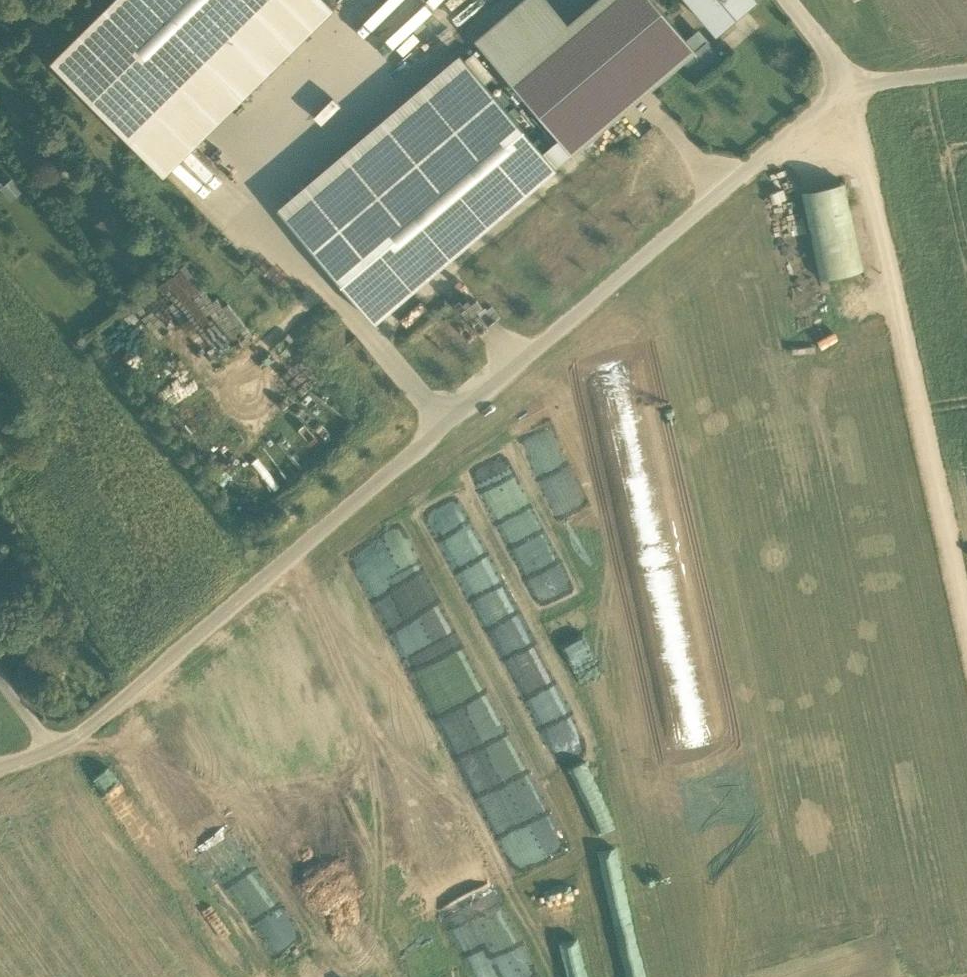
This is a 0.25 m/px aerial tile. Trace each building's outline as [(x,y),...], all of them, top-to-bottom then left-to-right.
[(271,0),(114,0),(51,62),(129,140),(271,0)] [(129,140),(164,175),(335,7),(328,0),(271,0),(129,140)] [(559,139),(572,154),(573,155),(685,59),(696,50),(687,39),(653,0),(598,0),(569,24),(548,0),(524,0),(476,41),(517,90),(559,139)] [(718,32),(756,0),(690,0),(718,32)] [(699,28),(687,39),(696,50),(685,59),(688,62),(706,47),(711,42),(699,28)] [(688,62),(700,77),(718,62),(706,47),(688,62)] [(277,209),(309,246),(491,90),(460,53),(277,209)] [(557,167),(572,154),(559,139),(544,152),(491,90),(309,246),(375,323),(558,168),(557,167)] [(0,188),(10,201),(26,188),(15,176),(0,188)] [(802,193),(821,283),(864,274),(845,184),(802,193)] [(111,210),(94,223),(113,248),(130,235),(111,210)] [(182,264),(153,292),(179,319),(195,303),(191,298),(204,286),(182,264)]
